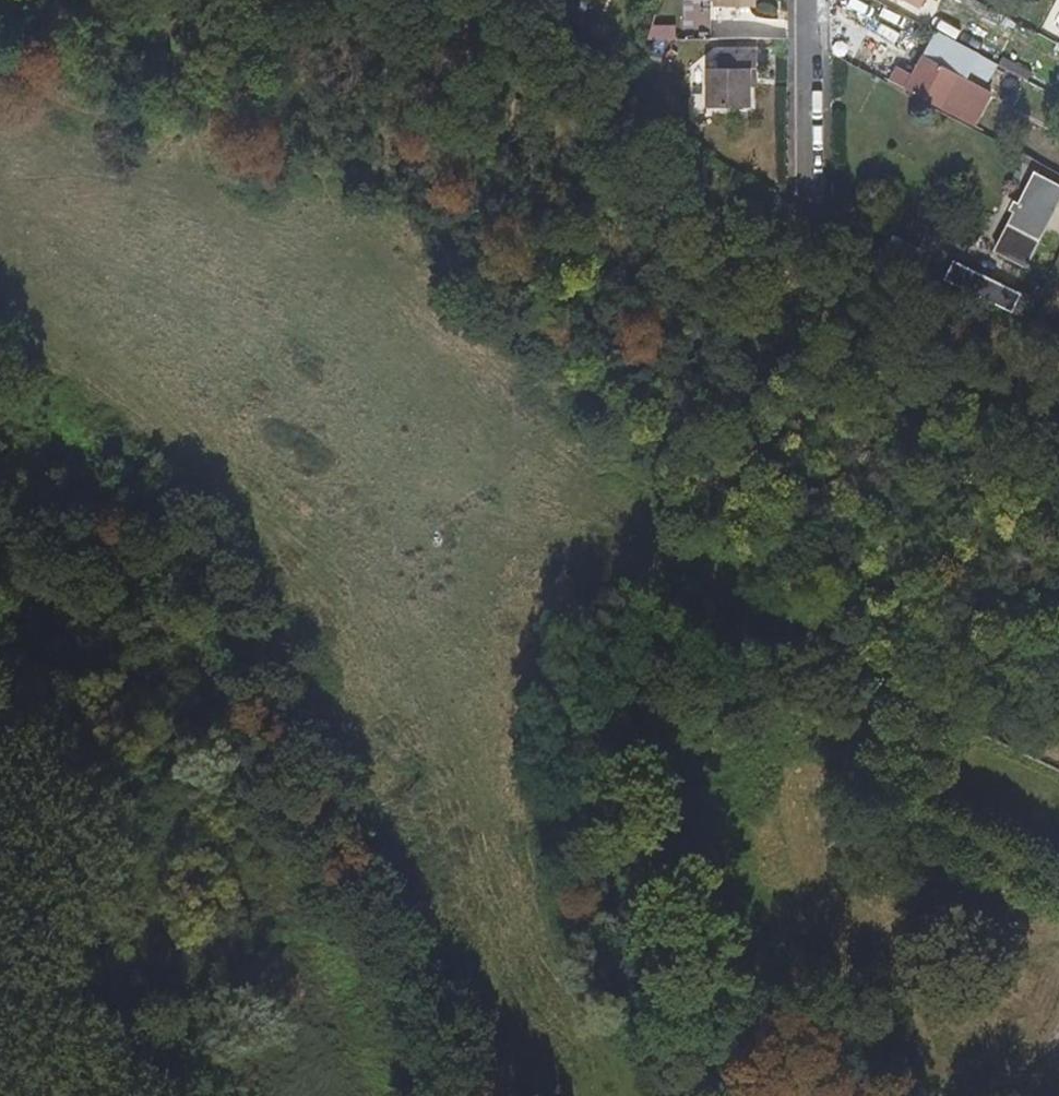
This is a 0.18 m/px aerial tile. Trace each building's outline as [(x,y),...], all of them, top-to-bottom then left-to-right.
[(753,0),(713,0),(713,11),(753,11),(753,0)] [(706,20),(705,5),(681,7),(683,23),(706,20)] [(944,107),(962,75),(969,63),(972,65),(970,69),(981,76),(991,59),(967,47),(936,30),(935,35),(922,60),(912,77),(907,87),(928,99),(944,107)] [(749,110),(749,84),(749,72),(757,71),(756,56),(718,57),(718,71),(707,71),(707,111),(749,110)] [(757,84),(757,71),(749,72),(749,84),(757,84)] [(907,87),(912,77),(903,72),(894,86),(905,91),(907,87)] [(959,115),(976,83),(962,75),(944,107),(959,115)] [(1058,200),(1058,183),(1037,171),(993,249),(968,235),(966,239),(944,278),(1014,312),(1022,294),(1018,292),(1011,288),(1058,200)] [(944,278),(966,239),(903,208),(883,248),(944,278)] [(1036,301),(1040,292),(1035,290),(1031,298),(1036,301)] [(1028,320),(1036,301),(1031,298),(1023,293),(1022,294),(1014,312),(1025,318),(1028,320)]
